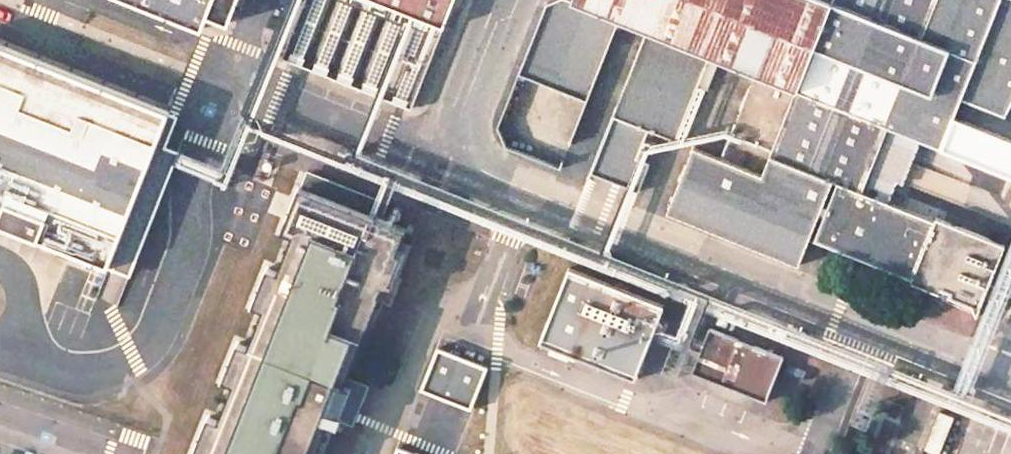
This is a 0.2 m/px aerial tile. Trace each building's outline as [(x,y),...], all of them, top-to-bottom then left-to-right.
[(197,19),(204,0),(150,0),(197,19)] [(273,50),(402,104),(445,0),(294,0),(273,50)] [(565,2),(618,23),(641,32),(587,173),(624,187),(636,157),(646,130),(674,141),(707,57),(791,90),(757,173),(687,145),(661,210),(797,265),(806,243),(904,282),(902,286),(972,314),(998,249),(929,222),(927,226),(879,207),(887,187),(895,169),(903,148),(934,161),(955,110),(1001,129),(1010,110),(1010,17),(995,11),(999,0),(566,0),(565,2)] [(565,2),(545,11),(498,132),(507,151),(560,172),(618,23),(565,2)] [(0,44),(0,225),(97,265),(161,110),(0,44)] [(648,162),(636,157),(624,187),(636,192),(648,162)] [(978,202),(895,169),(887,187),(971,221),(978,202)] [(404,237),(297,192),(280,232),(292,237),(275,277),(264,272),(248,308),(263,315),(248,350),(233,344),(218,380),(232,386),(215,425),(204,420),(189,453),(313,453),(404,237)] [(517,303),(624,346),(639,309),(532,266),(517,303)] [(682,372),(759,405),(777,363),(699,330),(682,372)] [(480,370),(429,352),(414,393),(465,412),(480,370)] [(918,447),(936,453),(949,413),(931,407),(918,447)]
